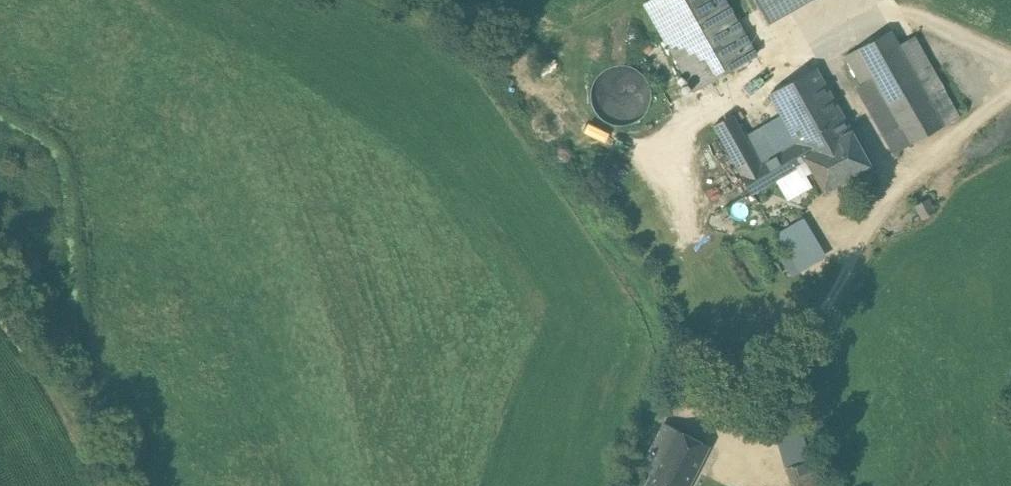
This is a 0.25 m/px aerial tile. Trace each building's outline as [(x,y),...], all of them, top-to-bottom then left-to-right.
[(725,0),(651,0),(646,3),(695,90),(757,55),(725,0)] [(800,0),(748,0),(757,19),(800,0)] [(960,117),(915,37),(901,45),(892,30),(845,56),(861,85),(873,78),(911,145),(960,117)] [(649,107),(651,95),(649,84),(642,74),(633,68),(621,66),(610,68),(600,75),(594,84),(591,96),(594,107),(600,117),(610,123),(622,125),(633,123),(643,116),(649,107)] [(817,68),(770,94),(791,131),(805,157),(852,131),(817,68)] [(791,131),(754,152),(733,115),(715,125),(742,175),(742,176),(752,194),(808,162),(805,157),(791,131)] [(852,131),(805,157),(808,162),(825,192),(872,166),(852,131)] [(930,199),(916,206),(923,219),(936,212),(930,199)] [(803,215),(776,231),(789,253),(781,258),(791,275),(826,255),(803,215)] [(708,447),(666,425),(653,449),(696,471),(708,447)] [(653,449),(644,468),(655,473),(648,485),(688,485),(696,471),(653,449)] [(787,468),(793,485),(834,485),(831,477),(819,480),(812,461),(787,468)]
